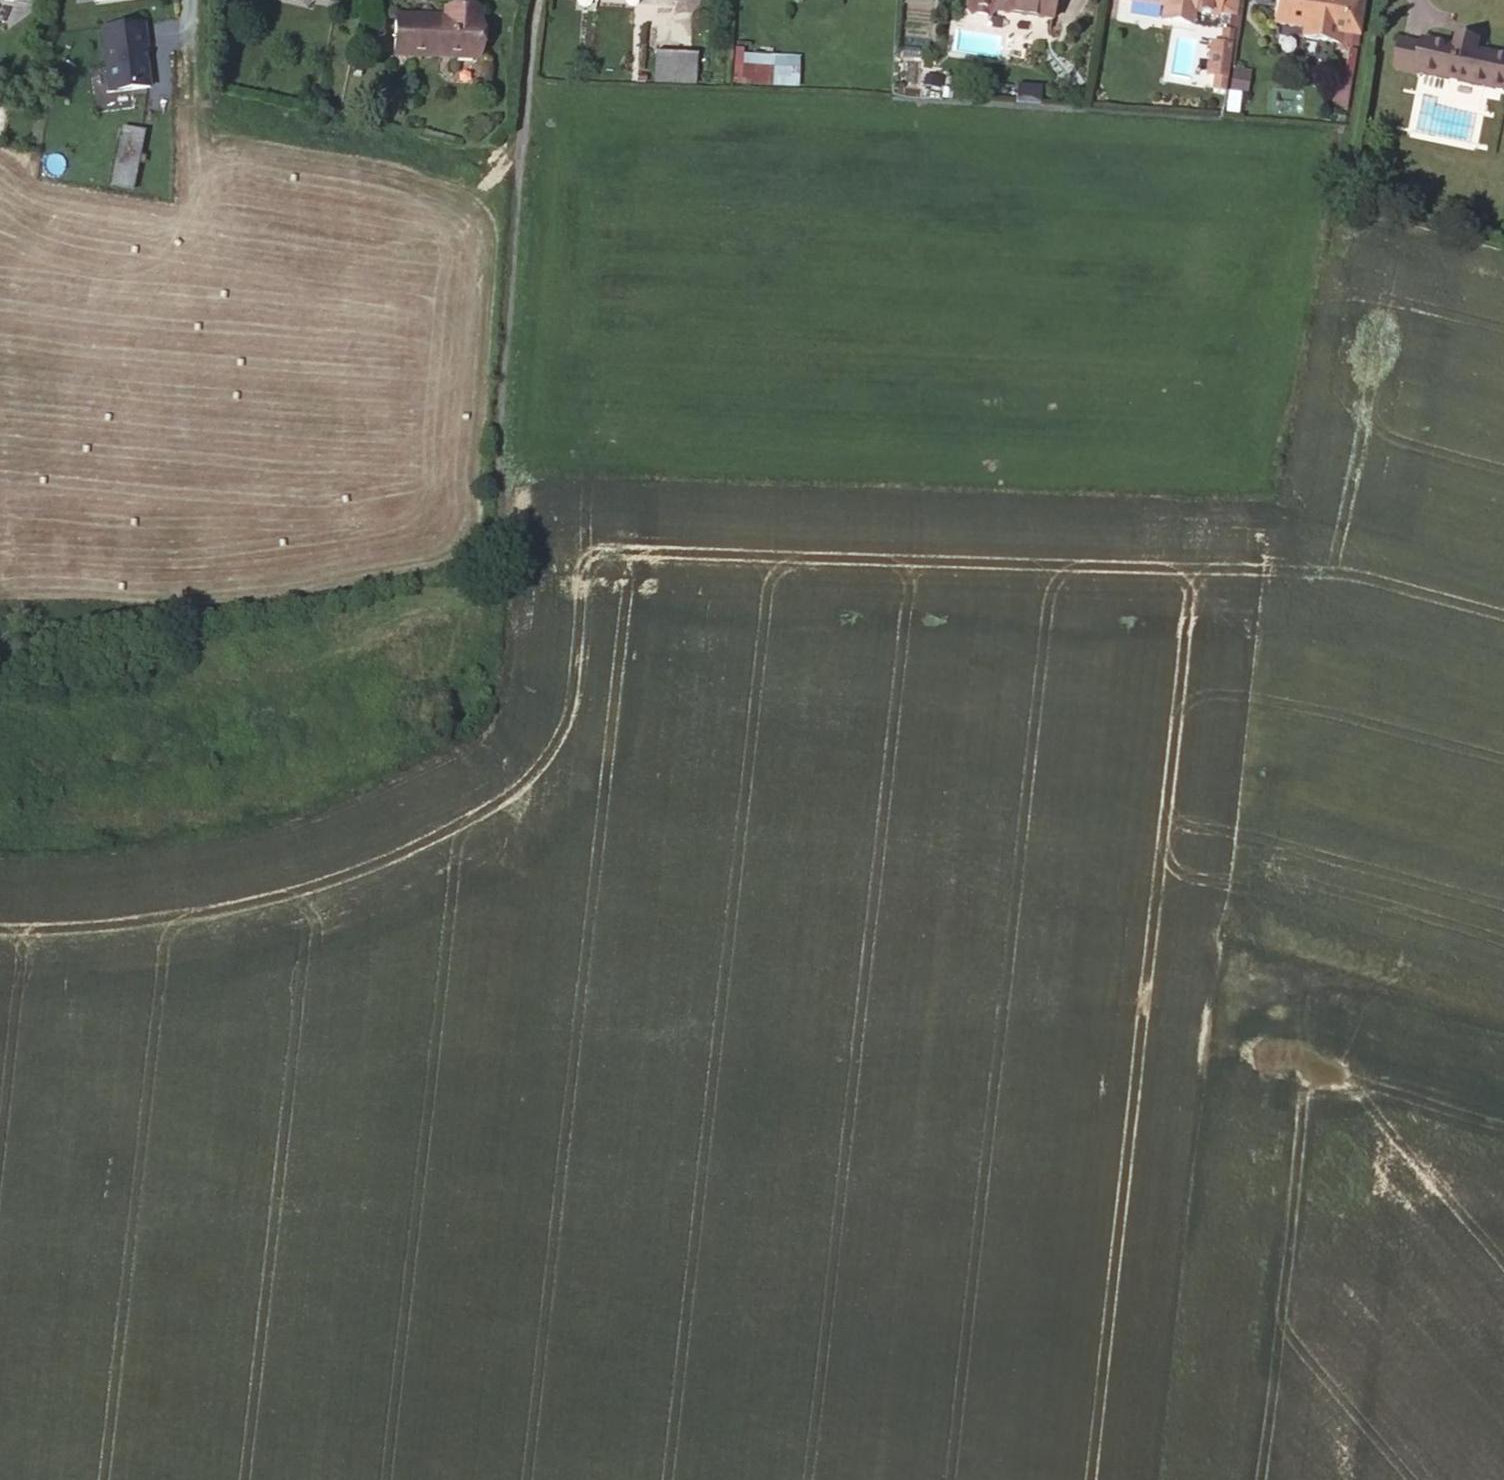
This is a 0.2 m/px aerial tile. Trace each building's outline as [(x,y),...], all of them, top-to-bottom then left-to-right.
[(997,0),(968,0),(967,9),(971,15),(990,17),(995,12),(997,0)] [(995,12),(1051,20),(1054,0),(997,0),(995,12)] [(1165,6),(1163,20),(1191,25),(1193,11),(1218,15),(1218,13),(1220,0),(1127,0),(1165,6)] [(1218,13),(1237,16),(1240,0),(1220,0),(1218,13)] [(1274,24),(1324,31),(1328,0),(1278,0),(1274,24)] [(480,11),(445,9),(445,19),(397,17),(395,55),(477,59),(480,11)] [(147,22),(101,23),(102,89),(149,88),(147,22)] [(1417,74),(1417,71),(1423,44),(1403,40),(1397,70),(1416,74),(1417,74)] [(1417,71),(1503,89),(1503,57),(1424,40),(1423,44),(1417,71)] [(798,86),(799,53),(734,49),(732,82),(798,86)] [(696,54),(655,53),(655,83),(694,85),(696,54)] [(131,190),(145,130),(126,125),(112,185),(131,190)]
